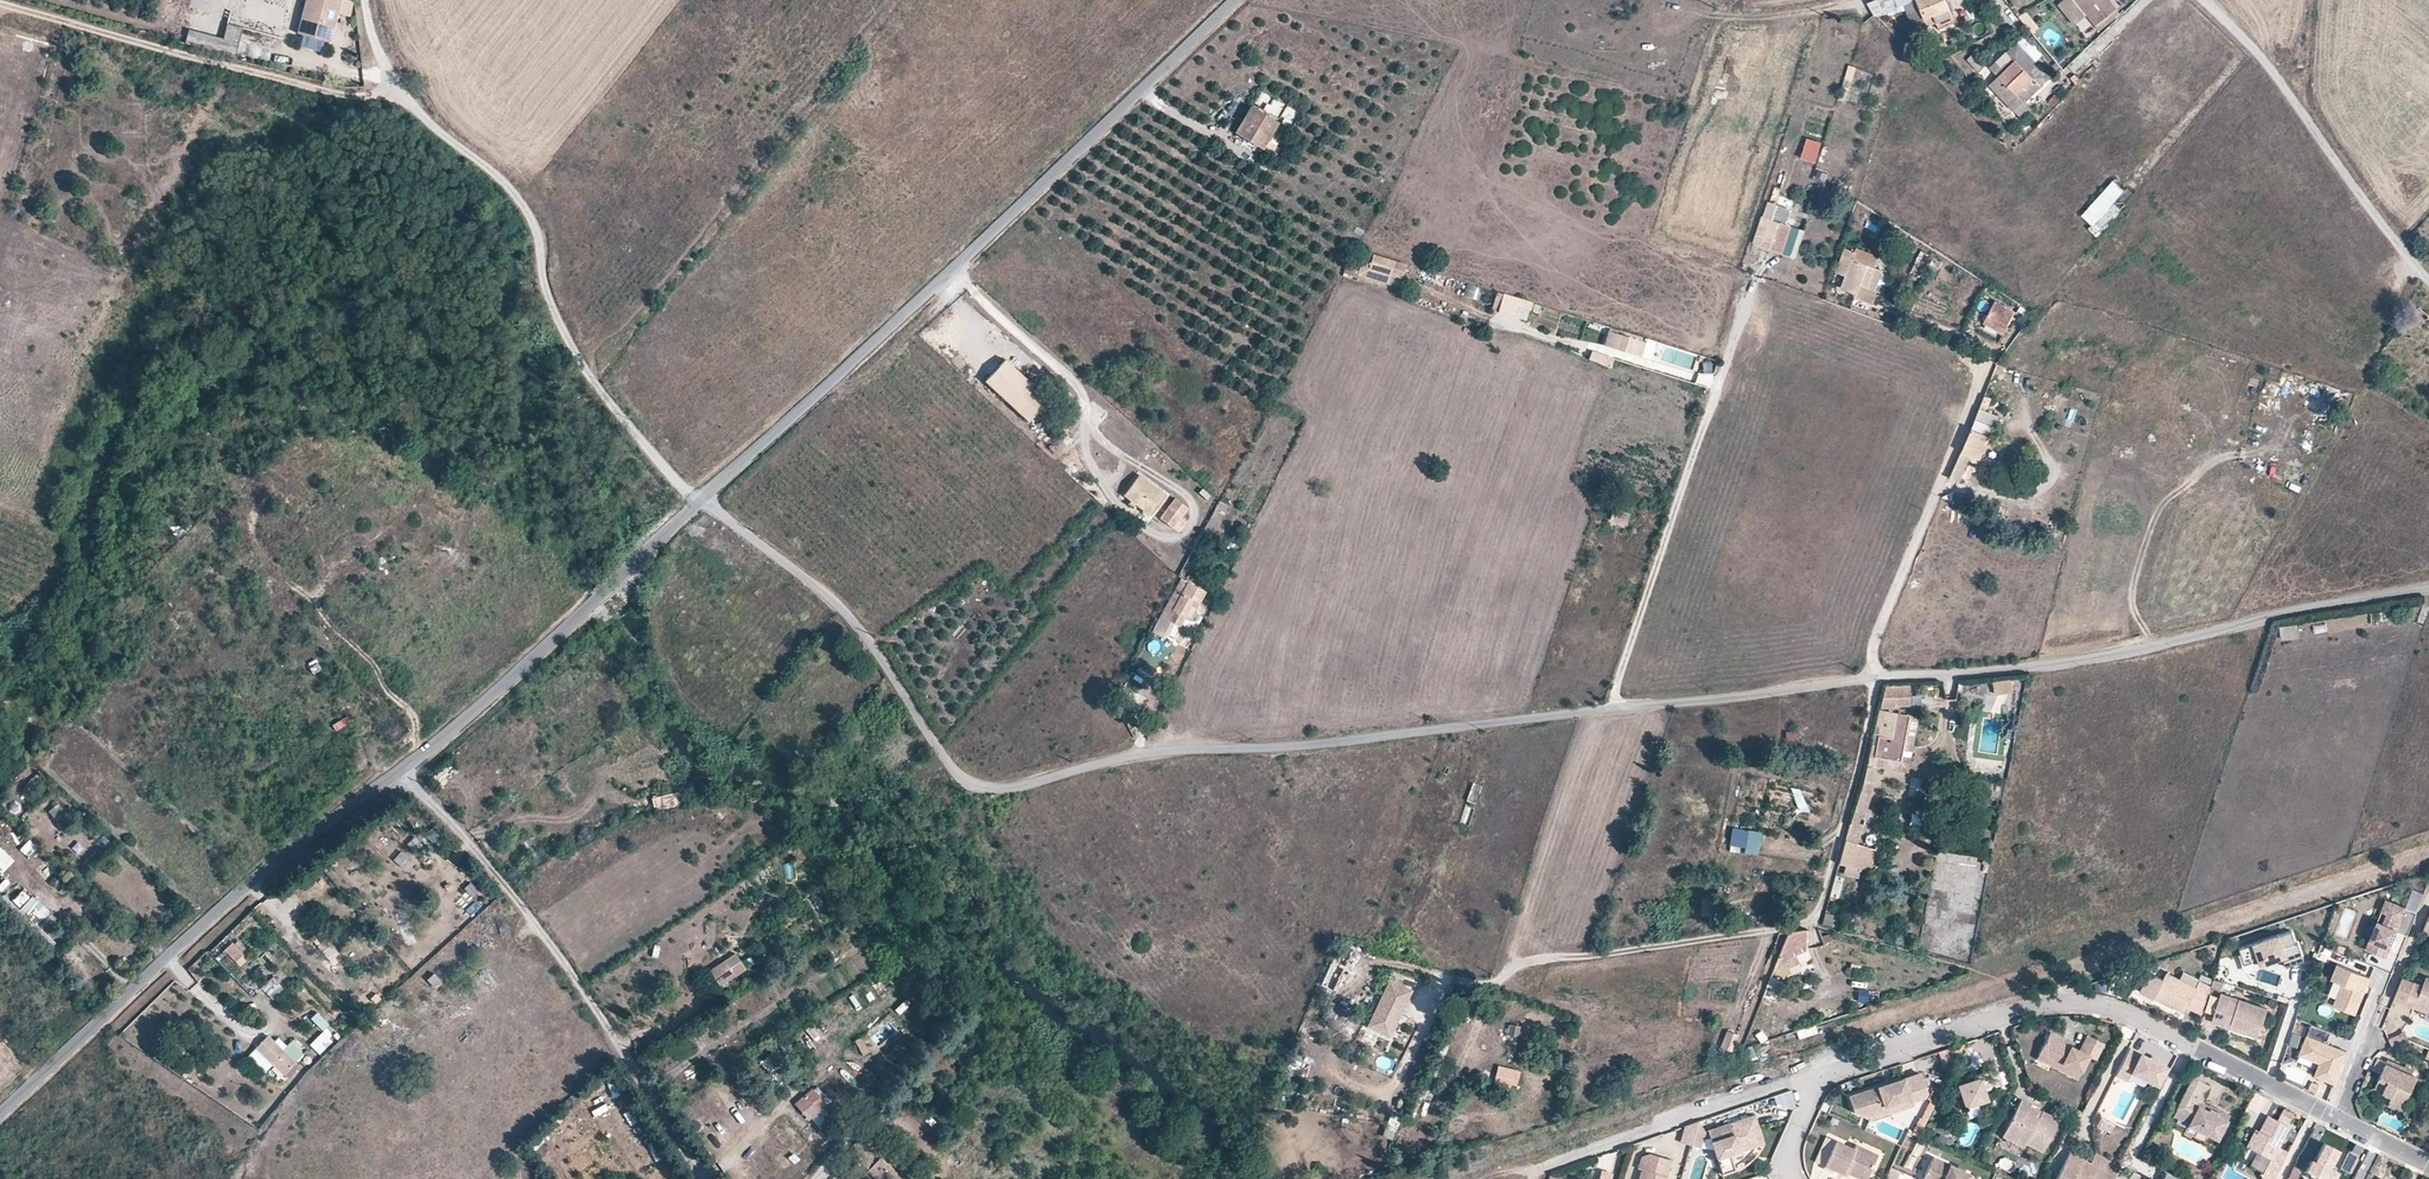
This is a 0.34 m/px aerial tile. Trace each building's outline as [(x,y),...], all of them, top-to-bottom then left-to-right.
[(240,19),(243,0),(220,0),(217,15),(240,19)] [(343,0),(309,0),(301,35),(334,42),(339,18),(343,0)] [(355,2),(347,0),(343,0),(339,18),(350,21),(355,2)] [(1951,15),(1944,0),(1915,0),(1904,5),(1914,30),(1935,22),(1951,15)] [(2102,19),(2116,8),(2109,0),(2086,0),(2102,19)] [(2019,18),(2031,33),(2038,28),(2026,12),(2019,18)] [(1954,14),(1951,15),(1935,22),(1938,29),(1957,21),(1954,14)] [(245,40),(248,26),(238,24),(235,38),(245,40)] [(190,33),(189,42),(206,44),(207,35),(190,33)] [(2306,66),(2306,46),(2297,46),(2297,66),(2306,66)] [(2002,80),(2022,102),(2040,85),(2015,59),(1997,75),(2002,80)] [(1847,103),(1855,68),(1847,66),(1839,101),(1847,103)] [(2013,110),(2022,102),(2002,80),(1992,88),(2013,110)] [(1279,121),(1252,106),(1237,133),(1264,148),(1279,121)] [(1803,159),(1816,163),(1821,144),(1808,141),(1803,159)] [(2079,218),(2098,237),(2133,199),(2113,181),(2079,218)] [(1768,203),(1763,218),(1787,226),(1792,211),(1768,203)] [(1787,226),(1763,218),(1754,245),(1782,255),(1791,228),(1787,226)] [(1805,233),(1791,228),(1782,255),(1796,259),(1805,233)] [(1867,264),(1875,267),(1879,256),(1856,247),(1855,251),(1845,247),(1836,271),(1845,275),(1841,288),(1856,293),(1855,296),(1873,302),(1877,291),(1867,287),(1860,284),(1867,264)] [(1394,259),(1365,250),(1358,275),(1387,284),(1394,259)] [(1867,287),(1875,267),(1867,264),(1860,284),(1867,287)] [(1504,293),(1497,291),(1491,310),(1498,312),(1504,293)] [(1504,293),(1498,312),(1515,317),(1518,307),(1529,310),(1532,302),(1504,293)] [(2017,314),(1995,303),(1985,323),(2006,334),(2017,314)] [(1639,346),(1642,339),(1621,333),(1616,347),(1623,349),(1624,348),(1638,352),(1639,346)] [(1653,342),(1642,339),(1639,346),(1651,349),(1653,342)] [(1704,363),(1706,356),(1700,354),(1698,361),(1704,363)] [(1602,355),(1599,363),(1609,367),(1612,358),(1602,355)] [(996,371),(986,382),(1029,421),(1049,400),(1006,360),(996,371)] [(2306,401),(2305,409),(2317,410),(2317,401),(2306,401)] [(1994,425),(1975,417),(1973,420),(1949,478),(1959,482),(1971,456),(1979,459),(1994,425)] [(1132,485),(1124,495),(1151,516),(1166,495),(1140,474),(1132,485)] [(1953,491),(1942,496),(1941,497),(1953,500),(1953,491)] [(1175,498),(1161,518),(1173,528),(1188,508),(1175,498)] [(1227,506),(1220,501),(1205,528),(1213,533),(1227,506)] [(1613,508),(1608,519),(1625,525),(1629,513),(1613,508)] [(1201,560),(1190,555),(1186,562),(1197,568),(1201,560)] [(1205,591),(1181,578),(1161,616),(1171,621),(1176,611),(1192,620),(1197,610),(1195,609),(1205,591)] [(2279,624),(2281,639),(2298,637),(2296,622),(2279,624)] [(2010,677),(1993,678),(1995,693),(2012,692),(2010,677)] [(1884,685),(1881,698),(1884,698),(1885,707),(1908,706),(1908,684),(1884,685)] [(1850,824),(1848,823),(1845,837),(1838,863),(1870,872),(1876,849),(1856,844),(1873,779),(1875,767),(1872,766),(1874,757),(1900,760),(1905,728),(1907,715),(1879,709),(1873,735),(1877,736),(1876,744),(1871,744),(1863,777),(1850,824)] [(348,717),(332,724),(336,732),(352,724),(348,717)] [(1872,766),(1875,767),(1908,772),(1916,730),(1905,728),(1900,760),(1874,757),(1872,766)] [(42,774),(39,772),(24,787),(30,793),(42,779),(39,776),(42,774)] [(1473,783),(1467,800),(1482,806),(1485,798),(1478,795),(1481,786),(1473,783)] [(654,811),(681,807),(679,794),(652,798),(654,811)] [(49,811),(56,818),(64,810),(57,804),(49,811)] [(64,810),(56,818),(62,825),(71,817),(64,810)] [(1911,816),(1910,827),(1919,827),(1919,816),(1911,816)] [(443,837),(434,828),(428,833),(437,843),(443,837)] [(1762,833),(1733,829),(1730,846),(1745,848),(1744,854),(1758,856),(1760,845),(1762,833)] [(606,837),(595,842),(600,853),(611,848),(606,837)] [(20,849),(27,858),(38,850),(31,841),(20,849)] [(3,878),(12,869),(17,864),(1,849),(0,850),(0,875),(3,878)] [(393,859),(405,869),(412,861),(400,851),(393,859)] [(473,882),(460,893),(467,902),(480,891),(473,882)] [(1724,887),(1713,886),(1713,894),(1724,894),(1724,887)] [(13,900),(20,907),(29,898),(22,891),(13,900)] [(35,926),(49,914),(36,897),(21,909),(35,926)] [(2401,918),(2406,907),(2386,900),(2375,926),(2383,923),(2385,917),(2387,912),(2401,918)] [(477,901),(468,910),(473,915),(482,907),(477,901)] [(2386,957),(2396,930),(2407,935),(2417,912),(2406,907),(2401,918),(2387,912),(2385,917),(2383,923),(2375,926),(2366,949),(2386,957)] [(1822,923),(1829,925),(1832,915),(1825,912),(1822,923)] [(1807,929),(1788,932),(1778,958),(1806,947),(1807,938),(1807,929)] [(2299,943),(2295,930),(2242,947),(2247,962),(2264,957),(2266,963),(2285,958),(2288,966),(2307,960),(2301,942),(2299,943)] [(333,934),(328,938),(336,950),(342,946),(333,934)] [(336,950),(328,938),(323,941),(318,945),(326,958),(336,950)] [(225,950),(240,967),(249,960),(234,942),(225,950)] [(1341,943),(1325,975),(1337,981),(1353,949),(1341,943)] [(745,968),(735,954),(710,971),(719,986),(745,968)] [(2370,977),(2337,964),(2331,979),(2334,980),(2342,983),(2333,1005),(2355,1014),(2370,977)] [(247,979),(261,989),(271,976),(258,966),(247,979)] [(2202,1014),(2211,986),(2198,979),(2194,987),(2167,972),(2163,980),(2155,997),(2174,1007),(2175,1004),(2187,1011),(2189,1007),(2202,1014)] [(442,982),(434,974),(427,980),(435,989),(442,982)] [(2153,1000),(2155,997),(2163,980),(2156,976),(2147,980),(2139,993),(2153,1000)] [(1776,1001),(1783,981),(1771,977),(1764,997),(1776,1001)] [(262,991),(274,1001),(285,989),(273,978),(262,991)] [(2403,978),(2394,1000),(2405,1005),(2413,982),(2403,978)] [(2413,982),(2405,1005),(2415,1008),(2416,1004),(2428,1010),(2428,979),(2427,978),(2423,987),(2413,982)] [(2224,982),(2213,979),(2211,986),(2222,989),(2224,982)] [(2333,1005),(2342,983),(2334,980),(2325,1002),(2333,1005)] [(1368,1030),(1391,1041),(1408,1002),(1413,993),(1390,983),(1368,1030)] [(1855,987),(1855,1000),(1867,1000),(1867,987),(1855,987)] [(2212,1022),(2229,1027),(2231,1023),(2260,1032),(2267,1008),(2221,993),(2212,1022)] [(2428,1012),(2428,1010),(2416,1004),(2415,1008),(2428,1014),(2428,1012)] [(341,1032),(348,1023),(340,1017),(333,1026),(341,1032)] [(2231,1023),(2229,1027),(2259,1037),(2260,1032),(2231,1023)] [(2333,1083),(2347,1051),(2326,1043),(2330,1032),(2311,1024),(2300,1051),(2321,1059),(2319,1063),(2318,1067),(2327,1071),(2323,1079),(2333,1083)] [(1518,1027),(1510,1025),(1508,1033),(1517,1035),(1518,1027)] [(1732,1051),(1738,1034),(1727,1030),(1720,1047),(1732,1051)] [(323,1032),(310,1045),(320,1055),(333,1042),(323,1032)] [(2096,1060),(2104,1044),(2087,1035),(2079,1050),(2064,1043),(2063,1039),(2050,1032),(2037,1058),(2077,1078),(2089,1056),(2096,1060)] [(689,1043),(682,1033),(670,1041),(676,1051),(689,1043)] [(2388,1040),(2391,1047),(2402,1043),(2398,1035),(2388,1040)] [(257,1049),(284,1074),(295,1062),(268,1037),(264,1042),(257,1049)] [(2150,1058),(2129,1047),(2116,1074),(2127,1080),(2132,1072),(2157,1085),(2166,1067),(2156,1061),(2150,1058)] [(2321,1059),(2300,1051),(2299,1054),(2319,1063),(2321,1059)] [(2388,1079),(2383,1090),(2392,1095),(2388,1103),(2402,1109),(2417,1076),(2414,1074),(2408,1071),(2399,1068),(2401,1065),(2387,1059),(2380,1075),(2388,1079)] [(1956,1084),(1964,1108),(1988,1100),(1984,1089),(1992,1086),(1993,1087),(2002,1085),(1995,1063),(1986,1066),(1987,1070),(1971,1076),(1972,1079),(1956,1084)] [(2414,1074),(2417,1067),(2411,1064),(2409,1069),(2408,1071),(2414,1074)] [(1521,1071),(1499,1066),(1497,1073),(1495,1081),(1517,1087),(1521,1071)] [(2323,1079),(2327,1071),(2318,1067),(2314,1076),(2323,1079)] [(1854,1112),(1860,1115),(1911,1098),(1912,1101),(1922,1099),(1926,1093),(1919,1074),(1848,1096),(1854,1112)] [(766,1077),(775,1091),(779,1088),(769,1075),(766,1077)] [(2375,1087),(2383,1090),(2388,1079),(2380,1075),(2375,1087)] [(772,1093),(775,1091),(766,1077),(761,1080),(772,1093)] [(2202,1094),(2205,1096),(2210,1087),(2193,1078),(2173,1116),(2187,1123),(2186,1125),(2197,1131),(2194,1136),(2204,1141),(2206,1136),(2215,1141),(2229,1114),(2211,1104),(2208,1109),(2196,1104),(2202,1094)] [(2316,1093),(2319,1085),(2312,1082),(2308,1090),(2316,1093)] [(795,1103),(808,1119),(819,1109),(825,1104),(811,1089),(795,1103)] [(2202,1100),(2205,1096),(2202,1094),(2196,1104),(2208,1109),(2211,1104),(2202,1100)] [(2261,1108),(2262,1095),(2253,1094),(2251,1107),(2261,1108)] [(1911,1098),(1860,1115),(1870,1119),(1913,1106),(1912,1101),(1911,1098)] [(2022,1099),(2003,1136),(2023,1146),(2025,1143),(2043,1152),(2059,1119),(2042,1110),(2039,1116),(2035,1114),(2037,1111),(2029,1107),(2031,1103),(2022,1099)] [(595,1118),(609,1112),(606,1105),(592,1111),(595,1118)] [(819,1109),(808,1119),(812,1124),(823,1114),(819,1109)] [(1754,1115),(1709,1130),(1712,1140),(1710,1141),(1722,1174),(1734,1169),(1730,1154),(1763,1143),(1754,1115)] [(2108,1133),(2113,1123),(2099,1115),(2093,1125),(2108,1133)] [(2285,1158),(2274,1153),(2288,1127),(2268,1116),(2259,1132),(2255,1130),(2246,1146),(2270,1159),(2261,1176),(2267,1178),(2274,1178),(2285,1158)] [(1705,1126),(1684,1120),(1678,1141),(1699,1146),(1705,1126)] [(1813,1160),(1823,1164),(1834,1139),(1824,1135),(1813,1160)] [(1834,1139),(1823,1164),(1845,1174),(1846,1171),(1863,1178),(1873,1157),(1852,1147),(1834,1139)] [(898,1173),(879,1158),(874,1153),(869,1140),(854,1145),(859,1161),(861,1160),(870,1169),(868,1171),(876,1178),(892,1178),(898,1173)] [(1852,1147),(1873,1157),(1875,1152),(1854,1143),(1852,1147)] [(2323,1144),(2314,1163),(2311,1161),(2305,1173),(2318,1178),(2335,1178),(2337,1174),(2328,1169),(2337,1151),(2323,1144)] [(879,1158),(898,1173),(907,1162),(904,1159),(900,1165),(885,1152),(879,1158)] [(2115,1175),(2120,1165),(2119,1164),(2095,1152),(2090,1163),(2115,1175)] [(2115,1175),(2090,1163),(2070,1153),(2056,1178),(2113,1178),(2115,1175)] [(1970,1174),(1932,1156),(1924,1173),(1936,1178),(1967,1178),(1970,1174)] [(1663,1161),(1648,1157),(1640,1160),(1637,1171),(1641,1173),(1639,1178),(1665,1178),(1659,1177),(1663,1161)] [(1670,1163),(1663,1161),(1659,1177),(1665,1178),(1670,1163)] [(1611,1172),(1600,1168),(1597,1178),(1609,1178),(1611,1172)] [(2164,1171),(2160,1178),(2181,1178),(2164,1171)]
